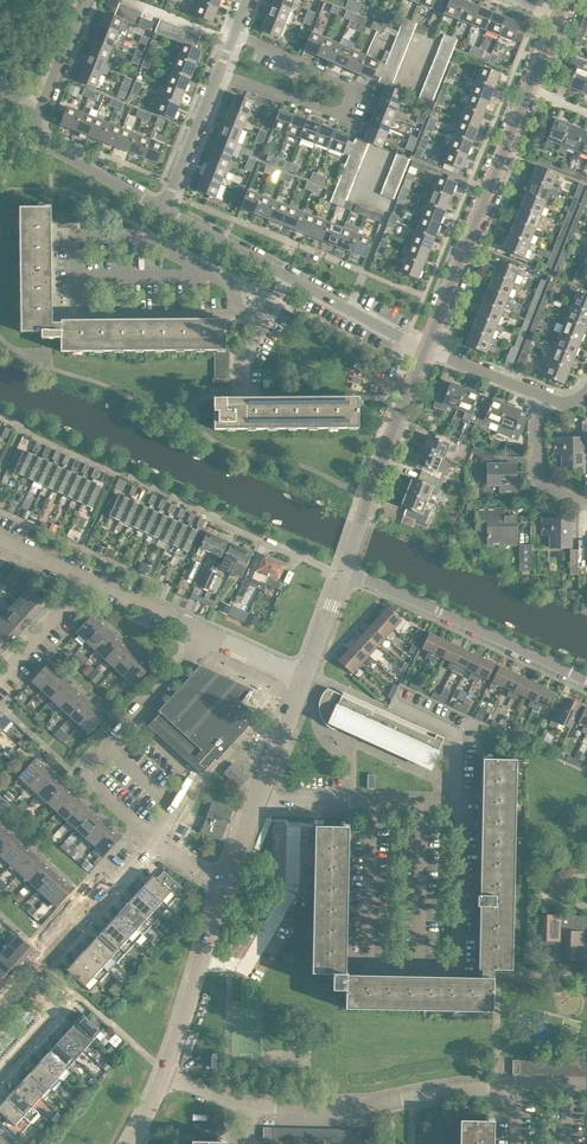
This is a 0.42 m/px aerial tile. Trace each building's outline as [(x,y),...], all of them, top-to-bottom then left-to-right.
[(272,3),(290,10),(294,0),(273,0),(272,3)] [(352,8),(355,1),(352,0),(348,0),(345,6),(352,8)] [(458,19),(465,1),(463,0),(450,0),(444,13),(458,19)] [(217,8),(200,1),(194,15),(212,22),(217,8)] [(316,10),(318,4),(309,1),(307,7),(316,10)] [(355,1),(352,8),(358,11),(361,4),(355,1)] [(458,19),(472,24),(479,6),(465,1),(458,19)] [(119,2),(114,16),(120,18),(125,5),(119,2)] [(272,3),(267,16),(284,24),(290,10),(272,3)] [(330,12),(336,14),(339,7),(333,4),(330,12)] [(131,7),(125,5),(120,18),(123,19),(126,20),(131,7)] [(472,24),(485,29),(492,12),(479,6),(472,24)] [(137,10),(131,7),(126,20),(132,23),(137,10)] [(308,9),(305,16),(312,19),(315,12),(308,9)] [(143,12),(137,10),(132,23),(138,25),(141,17),(143,12)] [(343,17),(350,20),(352,13),(346,10),(343,17)] [(372,17),(379,19),(382,12),(375,10),(372,17)] [(105,12),(100,26),(117,33),(123,19),(120,18),(114,16),(105,12)] [(382,12),(379,19),(385,22),(388,15),(382,12)] [(485,29),(499,35),(506,17),(492,12),(485,29)] [(352,13),(350,20),(356,22),(359,15),(352,13)] [(284,24),(267,16),(261,30),(279,37),(284,24)] [(312,19),(305,16),(303,22),(310,25),(312,19)] [(153,22),(141,17),(138,25),(150,30),(153,22)] [(506,17),(499,35),(513,40),(520,23),(506,17)] [(403,18),(401,25),(407,27),(410,20),(403,18)] [(155,32),(160,34),(166,21),(160,19),(155,32)] [(416,23),(410,20),(407,27),(413,30),(416,23)] [(160,34),(166,37),(171,23),(166,21),(160,34)] [(370,28),(377,30),(380,23),(373,21),(370,28)] [(166,37),(172,39),(177,26),(171,23),(166,37)] [(380,23),(377,30),(383,33),(386,26),(380,23)] [(401,25),(398,31),(411,36),(413,30),(407,27),(401,25)] [(100,26),(94,40),(112,47),(117,33),(100,26)] [(172,39),(178,41),(183,28),(177,26),(172,39)] [(178,41),(183,43),(184,43),(189,30),(183,28),(178,41)] [(297,36),(304,39),(307,32),(300,29),(297,36)] [(189,30),(184,43),(189,46),(195,33),(189,30)] [(411,36),(398,31),(396,36),(409,41),(411,36)] [(304,49),(317,55),(325,38),(312,32),(304,49)] [(195,33),(189,46),(195,48),(200,35),(195,33)] [(450,37),(444,34),(441,41),(448,44),(450,37)] [(139,42),(146,45),(148,38),(141,35),(139,42)] [(396,36),(394,42),(407,47),(409,41),(396,36)] [(457,39),(450,37),(448,44),(454,46),(457,39)] [(317,55),(331,61),(339,44),(325,38),(317,55)] [(575,38),(573,45),(579,48),(582,41),(575,38)] [(149,46),(156,49),(159,42),(152,39),(149,46)] [(94,40),(89,53),(106,60),(112,47),(94,40)] [(441,41),(439,47),(452,52),(454,46),(448,44),(441,41)] [(407,47),(394,42),(392,48),(404,53),(407,47)] [(183,43),(178,57),(195,64),(201,50),(195,48),(189,46),(184,43),(183,43)] [(331,61),(344,67),(352,50),(339,44),(331,61)] [(469,52),(475,55),(478,48),(472,45),(469,52)] [(439,47),(437,53),(449,58),(452,52),(439,47)] [(387,48),(382,59),(386,61),(387,59),(389,53),(391,50),(387,48)] [(391,50),(389,53),(402,59),(404,53),(392,48),(391,50)] [(478,48),(475,55),(482,57),(484,50),(478,48)] [(136,49),(133,56),(140,58),(143,52),(136,49)] [(344,67),(358,73),(366,56),(352,50),(344,67)] [(89,53),(83,67),(101,74),(106,60),(89,53)] [(146,53),(144,59),(151,62),(153,56),(146,53)] [(389,53),(387,59),(400,64),(402,59),(389,53)] [(437,53),(434,58),(447,63),(449,58),(437,53)] [(489,60),(495,63),(498,55),(492,53),(489,60)] [(140,58),(133,56),(131,62),(138,64),(140,58)] [(374,74),(379,62),(366,56),(358,73),(371,79),(374,74)] [(178,57),(172,71),(190,78),(195,64),(178,57)] [(583,92),(586,81),(586,70),(582,68),(585,62),(572,57),(564,78),(571,81),(569,86),(583,92)] [(434,58),(432,64),(445,69),(447,63),(434,58)] [(151,62),(144,59),(141,66),(148,68),(151,62)] [(385,65),(398,70),(400,64),(387,59),(386,61),(385,65)] [(374,74),(380,77),(380,76),(382,71),(385,65),(379,62),(374,74)] [(451,63),(449,69),(456,72),(458,66),(451,63)] [(445,69),(432,64),(430,70),(443,75),(445,69)] [(385,65),(382,71),(395,76),(398,70),(385,65)] [(482,66),(476,80),(494,87),(499,73),(482,66)] [(101,74),(83,67),(78,81),(96,88),(101,74)] [(456,72),(449,69),(446,75),(453,78),(456,72)] [(430,70),(427,75),(440,80),(443,75),(430,70)] [(172,71),(167,84),(184,91),(190,78),(172,71)] [(382,71),(380,76),(393,81),(395,76),(382,71)] [(427,75),(425,81),(438,86),(440,80),(427,75)] [(125,76),(122,82),(129,85),(132,79),(125,76)] [(393,81),(380,76),(380,77),(378,82),(386,86),(391,87),(393,81)] [(135,80),(133,86),(140,89),(142,83),(135,80)] [(476,80),(471,94),(488,101),(494,87),(476,80)] [(425,81),(423,87),(436,92),(438,86),(425,81)] [(129,85),(122,82),(120,89),(127,91),(129,85)] [(167,84),(161,98),(179,105),(184,91),(167,84)] [(140,89),(133,86),(130,93),(137,96),(140,89)] [(380,99),(398,106),(403,92),(391,87),(386,86),(380,99)] [(81,94),(87,97),(90,90),(84,87),(81,94)] [(423,87),(421,93),(433,98),(436,92),(423,87)] [(90,90),(87,97),(94,99),(97,92),(90,90)] [(440,90),(438,96),(445,99),(447,93),(440,90)] [(421,93),(418,98),(431,104),(433,98),(421,93)] [(235,94),(230,108),(247,115),(253,101),(235,94)] [(471,94),(465,107),(483,114),(488,101),(471,94)] [(445,99),(438,96),(435,103),(442,106),(445,99)] [(108,105),(115,107),(117,100),(111,98),(108,105)] [(179,105),(161,98),(156,112),(173,119),(179,105)] [(375,113),(392,120),(398,106),(380,99),(375,113)] [(117,100),(115,107),(121,110),(124,103),(117,100)] [(61,124),(74,130),(81,112),(68,107),(61,124)] [(465,107),(460,121),(478,128),(483,114),(465,107)] [(230,108),(224,122),(242,129),(247,115),(230,108)] [(421,108),(418,115),(425,118),(428,111),(421,108)] [(135,116),(142,118),(145,111),(138,109),(135,116)] [(273,128),(287,133),(293,115),(279,110),(273,128)] [(145,111),(142,118),(148,121),(151,114),(145,111)] [(74,130),(88,135),(95,117),(81,112),(74,130)] [(369,127),(387,134),(392,120),(375,113),(369,127)] [(263,122),(270,124),(272,118),(265,115),(263,122)] [(287,133),(301,138),(307,120),(293,115),(287,133)] [(425,118),(418,115),(416,121),(423,124),(425,118)] [(155,124),(162,126),(164,119),(158,116),(155,124)] [(88,135),(101,140),(108,123),(95,117),(88,135)] [(429,117),(427,124),(434,126),(437,120),(429,117)] [(553,142),(561,145),(569,125),(568,124),(569,122),(562,119),(562,122),(555,119),(544,147),(550,149),(553,142)] [(301,138),(314,143),(321,125),(307,120),(301,138)] [(460,121),(454,134),(472,141),(478,128),(460,121)] [(224,122),(219,135),(237,142),(242,129),(224,122)] [(101,140),(115,146),(122,128),(108,123),(101,140)] [(434,126),(427,124),(424,130),(432,133),(434,126)] [(314,143),(328,148),(335,130),(321,125),(314,143)] [(567,147),(575,150),(583,130),(569,125),(561,145),(558,152),(564,154),(567,147)] [(364,140),(369,142),(381,147),(387,134),(369,127),(364,140)] [(115,146),(129,151),(136,134),(122,128),(115,146)] [(260,129),(257,135),(264,138),(267,132),(260,129)] [(342,153),(347,140),(349,135),(335,130),(328,148),(342,153)] [(586,155),(586,132),(583,130),(575,150),(572,158),(578,160),(581,153),(586,155)] [(129,151),(142,157),(149,139),(136,134),(129,151)] [(454,134),(449,148),(467,155),(472,141),(454,134)] [(219,135),(213,149),(231,156),(237,142),(219,135)] [(264,138),(257,135),(255,141),(262,144),(264,138)] [(410,135),(407,142),(414,145),(417,138),(410,135)] [(356,137),(354,143),(353,144),(366,149),(369,142),(364,140),(356,137)] [(419,143),(426,146),(429,140),(422,137),(419,143)] [(149,139),(142,157),(156,162),(163,144),(149,139)] [(351,150),(353,144),(354,143),(347,140),(342,153),(349,155),(351,150)] [(414,145),(407,142),(405,148),(412,151),(414,145)] [(353,144),(351,150),(364,155),(366,149),(353,144)] [(415,154),(422,156),(424,148),(418,146),(415,154)] [(467,155),(449,148),(444,162),(454,166),(461,169),(467,155)] [(213,149),(208,163),(226,170),(231,156),(213,149)] [(351,150),(349,155),(348,157),(361,162),(364,155),(351,150)] [(396,153),(394,159),(407,164),(409,159),(396,153)] [(269,162),(275,165),(278,157),(272,155),(269,162)] [(538,162),(552,168),(555,161),(541,155),(538,162)] [(249,156),(246,162),(254,165),(256,159),(249,156)] [(348,157),(346,163),(358,168),(361,162),(348,157)] [(394,159),(392,165),(405,170),(407,164),(394,159)] [(412,160),(410,167),(417,170),(423,172),(426,166),(412,160)] [(283,168),(289,170),(292,163),(286,161),(283,168)] [(552,168),(566,173),(569,166),(555,161),(552,168)] [(254,165),(246,162),(244,169),(251,171),(254,165)] [(444,162),(443,166),(446,167),(446,168),(452,171),(454,166),(444,162)] [(208,163),(203,176),(220,183),(226,170),(208,163)] [(292,163),(289,170),(295,173),(298,166),(292,163)] [(346,163),(343,169),(356,175),(358,168),(346,163)] [(264,172),(270,174),(273,167),(266,165),(264,172)] [(392,165),(389,171),(402,176),(405,170),(392,165)] [(537,165),(531,180),(551,188),(551,187),(554,179),(562,182),(564,176),(557,173),(537,165)] [(566,173),(580,179),(583,172),(569,166),(566,173)] [(343,169),(340,176),(353,181),(356,175),(343,169)] [(277,177),(283,180),(286,173),(280,170),(277,177)] [(310,178),(316,181),(319,174),(313,171),(310,178)] [(389,171),(387,176),(400,182),(402,176),(389,171)] [(405,178),(412,181),(415,175),(408,172),(405,178)] [(286,173),(283,180),(290,182),(292,175),(286,173)] [(319,174),(316,181),(323,183),(325,176),(319,174)] [(220,183),(203,176),(197,190),(215,197),(220,183)] [(339,181),(338,182),(351,187),(353,181),(340,176),(339,181)] [(387,176),(385,182),(398,187),(400,182),(387,176)] [(438,176),(433,189),(450,196),(456,183),(438,176)] [(526,192),(525,194),(545,202),(545,201),(549,193),(556,196),(558,190),(551,187),(551,188),(531,180),(529,186),(527,185),(524,192),(526,192)] [(304,188),(311,191),(313,184),(307,181),(304,188)] [(337,185),(335,189),(348,194),(351,187),(338,182),(337,185)] [(385,182),(383,188),(395,193),(398,187),(385,182)] [(579,182),(573,197),(578,198),(584,184),(579,182)] [(238,183),(236,189),(243,192),(245,186),(238,183)] [(313,184),(311,191),(317,193),(320,186),(313,184)] [(402,186),(400,192),(407,195),(409,189),(402,186)] [(395,193),(383,188),(380,194),(393,199),(395,193)] [(243,192),(236,189),(233,196),(240,198),(243,192)] [(335,189),(333,195),(346,200),(348,194),(335,189)] [(433,189),(427,203),(445,210),(450,196),(433,189)] [(241,207),(254,213),(261,195),(248,190),(241,207)] [(407,195),(400,192),(397,198),(404,201),(407,195)] [(525,194),(520,208),(540,215),(543,207),(550,210),(553,204),(545,201),(545,202),(525,194)] [(254,213),(268,218),(275,201),(261,195),(254,213)] [(346,200),(333,195),(330,202),(343,207),(346,200)] [(573,197),(568,211),(573,213),(578,198),(573,197)] [(581,200),(576,214),(581,216),(586,202),(581,200)] [(268,218),(282,224),(289,206),(275,201),(268,218)] [(427,203),(422,216),(440,223),(445,210),(427,203)] [(357,213),(364,215),(367,208),(360,205),(357,213)] [(282,224),(295,229),(302,211),(289,206),(282,224)] [(214,350),(214,378),(229,377),(229,350),(225,350),(225,322),(49,324),(48,208),(20,208),(21,332),(42,331),(42,339),(61,338),(61,351),(214,350)] [(367,208),(364,215),(370,218),(373,211),(367,208)] [(520,208),(514,221),(534,229),(538,221),(545,224),(547,218),(540,215),(520,208)] [(295,229),(309,235),(316,217),(302,211),(295,229)] [(373,211),(370,218),(380,222),(382,215),(373,211)] [(568,211),(562,225),(567,226),(573,213),(568,211)] [(391,213),(389,219),(396,222),(398,216),(391,213)] [(576,214),(570,228),(575,230),(581,216),(576,214)] [(422,216),(416,230),(434,237),(440,223),(422,216)] [(309,235),(322,240),(329,222),(316,217),(309,235)] [(396,222),(389,219),(386,225),(393,228),(396,222)] [(514,221),(509,235),(528,243),(529,243),(532,235),(539,238),(541,232),(534,229),(514,221)] [(322,240),(336,245),(343,228),(329,222),(322,240)] [(562,225),(557,239),(561,240),(567,226),(562,225)] [(336,245),(350,251),(357,233),(343,228),(336,245)] [(570,228),(565,242),(570,244),(575,230),(570,228)] [(416,230),(411,244),(429,251),(434,237),(416,230)] [(357,233),(350,251),(363,256),(370,239),(357,233)] [(528,243),(509,235),(503,249),(523,257),(526,248),(534,251),(536,246),(529,243),(528,243)] [(557,239),(551,252),(556,254),(561,240),(557,239)] [(381,240),(378,246),(385,249),(388,243),(381,240)] [(565,242),(559,256),(564,258),(570,244),(565,242)] [(411,244),(406,257),(423,264),(429,251),(411,244)] [(385,249),(378,246),(375,252),(383,255),(385,249)] [(556,254),(551,252),(546,266),(551,268),(556,254)] [(564,258),(559,256),(554,269),(559,271),(564,258)] [(423,264),(406,257),(400,271),(418,278),(423,264)] [(499,260),(493,274),(514,282),(517,274),(524,277),(526,271),(499,260)] [(586,266),(580,263),(577,269),(584,271),(581,280),(586,282),(586,266)] [(493,274),(488,288),(508,296),(511,288),(518,291),(521,285),(514,282),(493,274)] [(541,277),(536,291),(540,293),(546,279),(541,277)] [(549,281),(544,295),(549,297),(554,282),(549,281)] [(575,297),(571,305),(586,312),(586,295),(586,292),(586,291),(571,284),(567,294),(575,297)] [(488,288),(482,302),(502,310),(506,302),(513,305),(515,299),(508,296),(488,288)] [(536,291),(530,305),(535,307),(540,293),(536,291)] [(544,295),(538,309),(543,311),(549,297),(544,295)] [(482,302),(477,316),(497,324),(500,315),(507,318),(509,313),(502,310),(482,302)] [(566,319),(586,327),(586,324),(586,312),(571,305),(564,303),(562,308),(569,311),(566,319)] [(530,305),(524,319),(529,321),(535,307),(530,305)] [(538,309),(533,323),(538,325),(543,311),(538,309)] [(477,316),(471,330),(491,338),(495,329),(502,332),(504,327),(497,324),(477,316)] [(564,325),(560,333),(580,341),(586,327),(566,319),(558,316),(556,322),(564,325)] [(524,319),(519,333),(524,335),(529,321),(524,319)] [(533,323),(527,337),(532,339),(538,325),(533,323)] [(498,341),(491,338),(471,330),(466,344),(486,352),(489,343),(496,346),(498,341)] [(558,339),(555,347),(574,355),(580,341),(560,333),(553,330),(551,336),(558,339)] [(519,333),(514,347),(518,349),(524,335),(519,333)] [(527,337),(522,350),(527,352),(532,339),(527,337)] [(552,353),(549,361),(569,369),(574,355),(555,347),(547,344),(545,350),(552,353)] [(518,349),(514,347),(511,346),(506,360),(513,363),(518,349)] [(527,352),(522,350),(516,364),(523,367),(529,353),(527,352)] [(531,368),(537,355),(531,352),(525,365),(531,368)] [(569,369),(549,361),(542,358),(539,364),(547,367),(543,375),(563,383),(569,369)] [(213,378),(213,387),(226,387),(226,378),(213,378)] [(448,405),(457,408),(465,388),(450,382),(448,387),(441,384),(433,406),(446,411),(448,405)] [(462,418),(475,423),(484,401),(477,399),(479,394),(465,388),(457,408),(465,411),(462,418)] [(236,401),(235,398),(227,398),(214,398),(214,412),(214,429),(358,428),(358,400),(236,401)] [(490,421),(499,424),(507,404),(492,399),(490,404),(484,401),(475,423),(488,428),(490,421)] [(507,404),(499,424),(507,428),(504,434),(517,439),(526,418),(519,415),(521,410),(507,404)] [(10,429),(6,427),(2,435),(7,437),(10,429)] [(429,435),(424,450),(444,458),(447,449),(454,452),(459,439),(437,431),(434,437),(429,435)] [(554,438),(554,454),(562,454),(562,466),(583,466),(583,438),(554,438)] [(41,443),(37,441),(33,449),(38,451),(41,443)] [(51,448),(46,445),(43,454),(47,456),(51,448)] [(471,452),(492,460),(495,453),(474,445),(471,452)] [(33,455),(23,450),(14,471),(24,476),(33,455)] [(61,452),(56,450),(52,458),(57,460),(61,452)] [(423,466),(420,473),(442,481),(447,469),(440,466),(444,458),(424,450),(418,464),(423,466)] [(70,457),(66,454),(62,463),(67,465),(70,457)] [(43,459),(33,455),(24,476),(33,480),(43,459)] [(53,464),(43,459),(33,480),(43,485),(53,464)] [(80,461),(75,459),(72,467),(76,469),(80,461)] [(90,466),(85,463),(81,472),(86,474),(90,466)] [(487,464),(488,485),(500,484),(500,492),(516,492),(516,463),(487,464)] [(62,468),(53,464),(43,485),(53,489),(62,468)] [(72,473),(62,468),(53,489),(62,493),(72,473)] [(99,470),(95,468),(91,476),(96,478),(99,470)] [(109,475),(104,472),(101,481),(105,483),(109,475)] [(82,477),(72,473),(62,493),(72,498),(82,477)] [(413,477),(407,492),(427,499),(430,491),(437,494),(442,481),(420,473),(418,479),(413,477)] [(91,481),(82,477),(72,498),(82,502),(91,481)] [(101,486),(91,481),(82,502),(92,507),(101,486)] [(137,487),(132,485),(129,494),(133,496),(137,487)] [(147,492),(142,490),(138,498),(143,500),(147,492)] [(427,499),(407,492),(401,506),(406,508),(404,515),(426,523),(430,511),(424,508),(427,499)] [(129,499),(119,494),(109,515),(119,520),(129,499)] [(157,496),(152,494),(148,503),(153,505),(157,496)] [(139,503),(129,499),(119,520),(129,524),(139,503)] [(166,501),(162,499),(158,507),(163,509),(166,501)] [(148,508),(139,503),(129,524),(139,529),(148,508)] [(176,505),(171,503),(167,511),(172,514),(176,505)] [(158,512),(148,508),(139,529),(148,533),(158,512)] [(182,518),(186,510),(181,508),(177,516),(182,518)] [(500,508),(476,508),(476,512),(476,531),(488,531),(488,544),(493,544),(497,544),(499,544),(503,544),(504,544),(505,544),(511,544),(512,544),(516,544),(516,537),(516,515),(504,516),(504,512),(504,508),(500,508)] [(168,517),(158,512),(148,533),(158,538),(168,517)] [(195,514),(191,512),(187,520),(192,523),(195,514)] [(177,521),(168,517),(158,538),(168,542),(177,521)] [(205,519),(200,517),(197,525),(201,527),(205,519)] [(542,518),(542,535),(550,535),(550,547),(571,547),(571,518),(542,518)] [(187,526),(177,521),(168,542),(177,547),(187,526)] [(197,530),(187,526),(177,547),(187,551),(197,530)] [(211,534),(207,532),(197,553),(201,555),(204,549),(211,552),(218,536),(213,534),(211,534)] [(223,538),(218,536),(211,552),(217,555),(214,561),(219,563),(228,542),(224,540),(223,538)] [(235,545),(230,543),(220,565),(231,570),(242,547),(237,545),(235,545)] [(531,544),(523,544),(519,544),(519,571),(523,571),(531,571),(531,544)] [(247,549),(242,547),(231,570),(242,575),(252,553),(247,551),(247,549)] [(275,559),(265,554),(257,571),(256,570),(253,577),(260,580),(260,579),(265,581),(275,559)] [(183,579),(191,582),(200,562),(192,559),(183,579)] [(275,559),(265,581),(269,583),(269,584),(277,588),(280,581),(278,580),(286,564),(275,559)] [(137,569),(143,571),(146,564),(141,561),(137,569)] [(200,587),(207,590),(216,571),(209,568),(200,587)] [(5,578),(3,580),(5,581),(10,586),(16,579),(10,573),(5,578)] [(245,576),(241,584),(247,587),(248,588),(252,579),(245,576)] [(29,587),(20,597),(37,613),(47,603),(29,587)] [(577,590),(566,590),(566,593),(567,598),(577,598),(577,597),(577,590)] [(20,597),(11,606),(29,622),(37,613),(20,597)] [(205,597),(202,602),(209,605),(211,600),(205,597)] [(230,606),(223,602),(219,610),(227,614),(230,606)] [(248,613),(232,605),(228,614),(244,622),(248,613)] [(11,606),(3,616),(20,632),(29,622),(11,606)] [(388,606),(379,615),(394,628),(402,619),(388,606)] [(260,618),(251,613),(245,622),(254,627),(260,618)] [(102,624),(92,615),(76,632),(86,641),(102,624)] [(379,615),(371,624),(385,637),(394,628),(379,615)] [(0,619),(0,631),(11,641),(20,632),(3,616),(0,619)] [(111,632),(102,624),(86,641),(95,650),(111,632)] [(371,624),(363,633),(377,646),(385,637),(371,624)] [(3,650),(11,641),(0,631),(0,648),(3,650)] [(121,641),(111,632),(95,650),(105,658),(121,641)] [(425,657),(430,659),(440,638),(429,632),(422,648),(428,651),(425,657)] [(363,633),(355,642),(369,655),(377,646),(363,633)] [(438,655),(444,658),(451,643),(440,638),(430,659),(435,662),(438,655)] [(130,650),(121,641),(105,658),(114,667),(130,650)] [(355,642),(347,651),(361,664),(369,655),(355,642)] [(447,667),(452,670),(462,648),(451,643),(444,658),(450,661),(447,667)] [(459,665),(466,668),(473,653),(462,648),(452,670),(456,672),(459,665)] [(67,649),(63,653),(68,658),(72,654),(67,649)] [(140,658),(130,650),(114,667),(124,676),(140,658)] [(361,664),(347,651),(338,660),(352,673),(361,664)] [(469,678),(473,680),(484,658),(473,653),(466,668),(472,671),(469,678)] [(74,654),(69,659),(73,663),(78,658),(74,654)] [(150,667),(140,658),(124,676),(134,685),(150,667)] [(484,658),(473,680),(478,682),(481,676),(488,679),(495,664),(484,658)] [(31,680),(41,690),(57,672),(47,663),(31,680)] [(87,665),(82,670),(87,675),(91,670),(87,665)] [(497,683),(503,686),(510,671),(499,666),(489,687),(494,690),(497,683)] [(223,688),(201,668),(148,725),(201,774),(254,716),(235,699),(238,697),(226,686),(223,688)] [(93,671),(88,676),(95,682),(99,677),(93,671)] [(506,695),(511,698),(521,676),(510,671),(503,686),(509,689),(506,695)] [(41,690),(51,698),(67,681),(57,672),(41,690)] [(519,694),(525,696),(532,681),(521,676),(511,698),(516,700),(519,694)] [(51,698),(60,707),(76,690),(67,681),(51,698)] [(528,706),(533,708),(543,686),(532,681),(525,696),(531,699),(528,706)] [(543,686),(533,708),(538,710),(541,704),(547,707),(554,692),(543,686)] [(431,767),(431,766),(444,738),(336,688),(335,689),(343,692),(342,695),(328,688),(328,687),(322,694),(319,702),(319,710),(321,718),(326,725),(334,729),(338,719),(426,759),(423,764),(431,767)] [(60,707),(70,716),(86,698),(76,690),(60,707)] [(466,697),(462,704),(469,707),(472,700),(466,697)] [(70,716),(79,724),(95,707),(86,698),(70,716)] [(549,725),(556,729),(560,722),(570,727),(581,704),(567,698),(560,711),(556,709),(549,725)] [(586,733),(586,731),(586,707),(585,706),(578,721),(584,724),(581,731),(586,733)] [(95,707),(79,724),(89,733),(105,716),(95,707)] [(2,729),(11,719),(0,709),(0,727),(2,729)] [(54,733),(58,737),(63,742),(68,737),(58,728),(57,729),(54,733)] [(12,747),(8,751),(12,755),(14,756),(18,752),(16,750),(12,747)] [(6,750),(2,754),(8,759),(12,755),(6,750)] [(19,776),(29,785),(45,768),(35,759),(19,776)] [(512,969),(509,969),(511,843),(513,760),(517,760),(517,759),(486,759),(483,895),(478,895),(477,906),(483,906),(482,977),(482,981),(354,978),(355,963),(342,963),(345,826),(315,826),(315,827),(319,827),(315,972),(312,972),(312,973),(333,973),(333,989),(346,990),(346,1008),(347,1008),(347,1005),(492,1008),(492,1011),(493,1011),(493,969),(512,969)] [(245,776),(229,761),(220,771),(236,786),(245,776)] [(29,785),(38,794),(54,776),(45,768),(29,785)] [(38,794),(48,802),(63,785),(54,776),(38,794)] [(48,802),(57,811),(73,794),(63,785),(48,802)] [(4,794),(4,795),(10,800),(14,796),(7,791),(4,794)] [(57,811),(67,820),(82,802),(73,794),(57,811)] [(22,801),(18,806),(22,810),(27,805),(22,801)] [(67,820),(76,828),(92,811),(82,802),(67,820)] [(233,810),(212,802),(201,832),(221,840),(228,822),(230,823),(231,820),(230,819),(233,810)] [(76,828),(86,837),(101,820),(92,811),(76,828)] [(86,837),(95,846),(111,828),(101,820),(86,837)] [(111,828),(95,846),(105,855),(121,837),(111,828)] [(16,837),(6,829),(0,835),(0,855),(16,837)] [(9,863),(25,846),(16,837),(0,855),(9,863)] [(9,863),(19,872),(35,854),(25,846),(9,863)] [(19,872),(28,881),(44,863),(35,854),(19,872)] [(86,859),(81,865),(89,871),(93,866),(86,859)] [(539,869),(559,870),(560,862),(540,862),(539,869)] [(44,863),(28,881),(38,889),(54,872),(44,863)] [(153,874),(144,884),(169,907),(178,897),(176,895),(183,887),(164,870),(157,877),(153,874)] [(63,880),(54,872),(38,889),(47,898),(63,880)] [(73,890),(63,880),(47,898),(57,907),(73,890)] [(144,884),(135,893),(161,916),(169,907),(144,884)] [(135,893),(127,902),(152,926),(161,916),(135,893)] [(127,902),(118,912),(144,935),(152,926),(127,902)] [(28,903),(24,908),(31,915),(36,910),(28,903)] [(118,912),(109,921),(135,945),(144,935),(118,912)] [(540,959),(583,959),(583,941),(586,941),(586,915),(541,914),(540,959)] [(109,921),(101,931),(126,954),(135,945),(109,921)] [(101,931),(92,940),(118,963),(126,954),(101,931)] [(18,934),(9,944),(26,960),(35,950),(18,934)] [(84,949),(109,973),(118,963),(92,940),(84,949)] [(9,944),(0,954),(18,970),(26,960),(9,944)] [(84,949),(75,959),(101,982),(109,973),(84,949)] [(0,954),(0,971),(9,979),(18,970),(0,954)] [(75,959),(66,969),(92,992),(101,982),(75,959)] [(0,989),(9,979),(0,971),(0,989)] [(117,980),(113,984),(119,990),(123,986),(117,980)] [(83,1013),(74,1023),(93,1041),(102,1031),(83,1013)] [(93,1014),(90,1017),(95,1022),(98,1018),(93,1014)] [(74,1023),(65,1032),(84,1050),(93,1041),(74,1023)] [(65,1032),(56,1042),(76,1059),(84,1050),(65,1032)] [(56,1042),(48,1051),(67,1069),(76,1059),(56,1042)] [(112,1045),(106,1052),(116,1061),(122,1054),(115,1048),(112,1045)] [(48,1051),(39,1061),(58,1078),(67,1069),(48,1051)] [(39,1061),(31,1070),(50,1088),(58,1078),(39,1061)] [(31,1070),(22,1080),(41,1097),(50,1088),(31,1070)] [(22,1080),(13,1089),(33,1107),(41,1097),(22,1080)] [(13,1089),(5,1098),(24,1116),(33,1107),(13,1089)] [(5,1098),(0,1104),(0,1112),(0,1113),(0,1122),(15,1136),(29,1121),(24,1116),(5,1098)] [(490,1120),(460,1120),(460,1121),(464,1121),(463,1143),(489,1143),(490,1120)]
